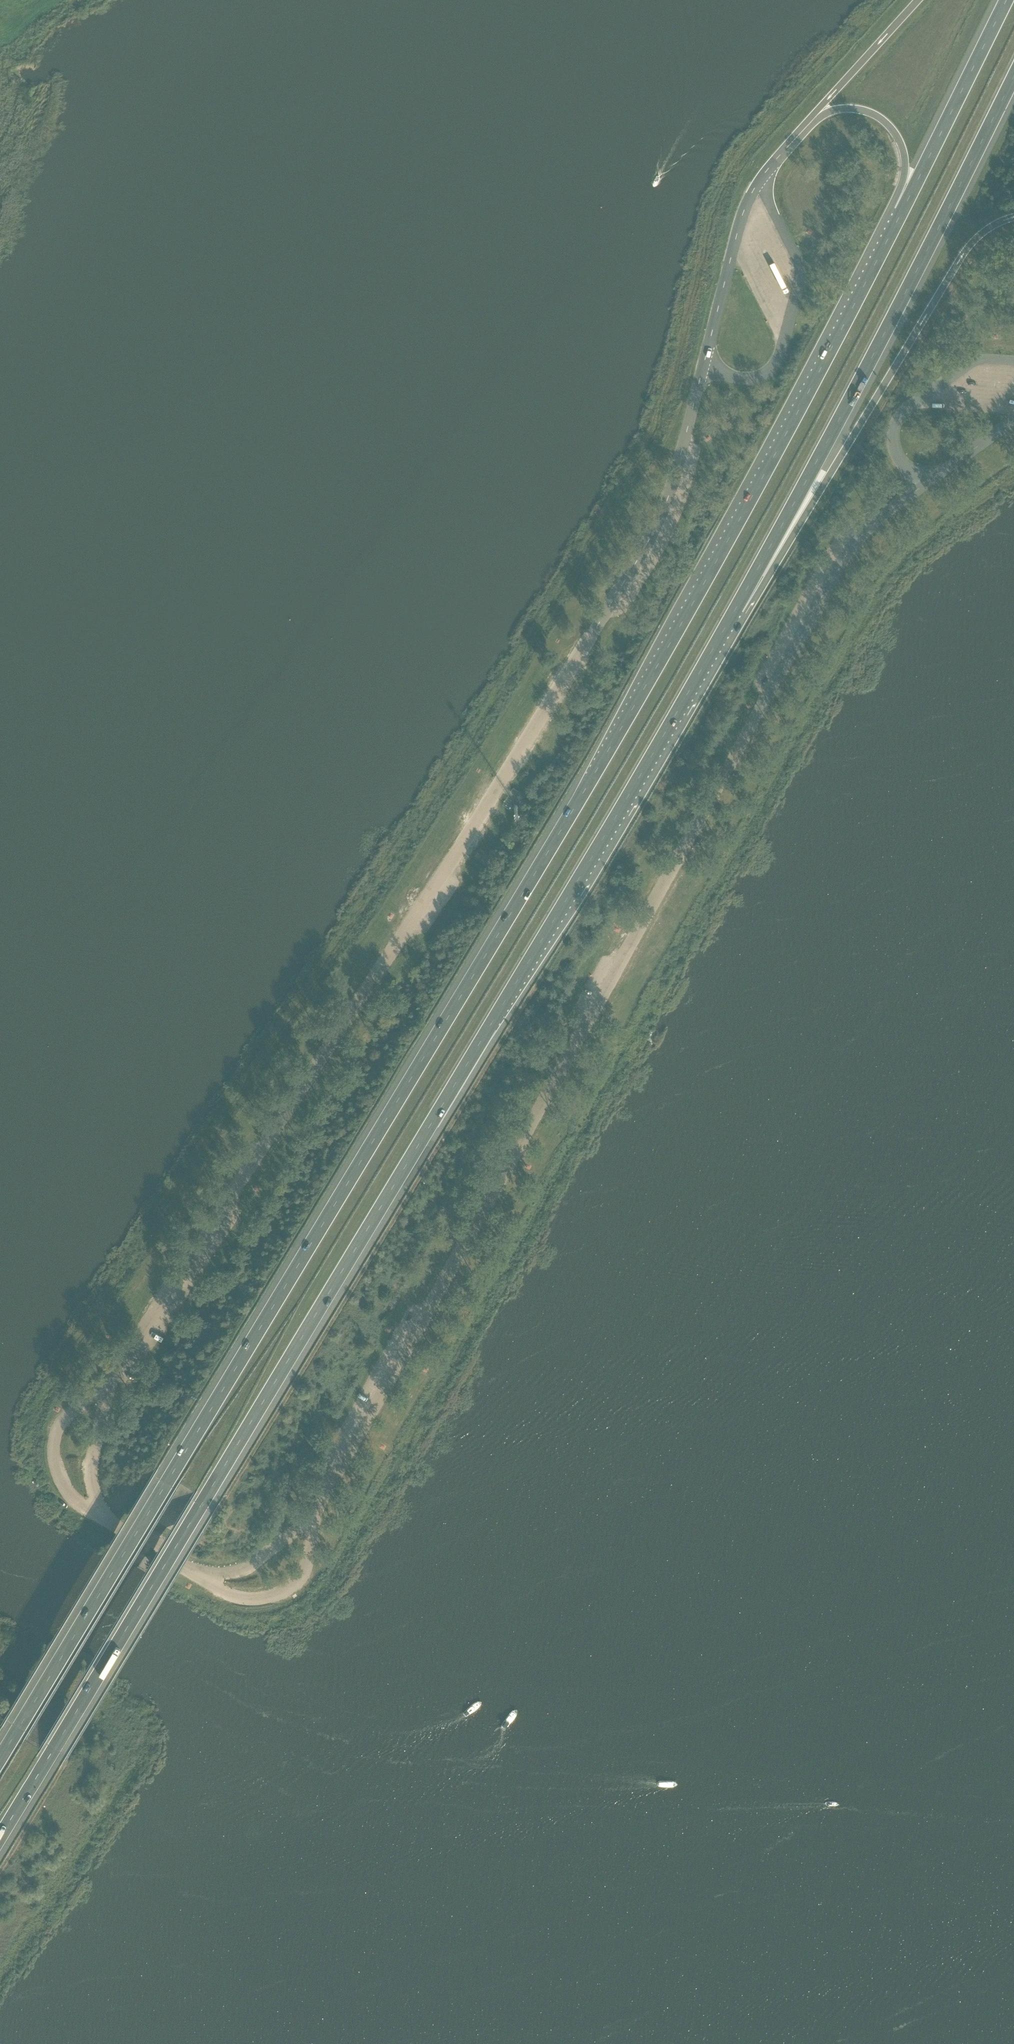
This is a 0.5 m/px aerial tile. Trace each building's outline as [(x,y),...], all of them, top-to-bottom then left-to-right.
[(761,235),(756,238),(767,263),(772,260),(761,235)] [(518,804),(523,799),(519,795),(514,800),(518,804)] [(388,924),(394,927),(401,916),(395,913),(388,924)] [(525,1169),(531,1160),(524,1156),(518,1165),(525,1169)]
